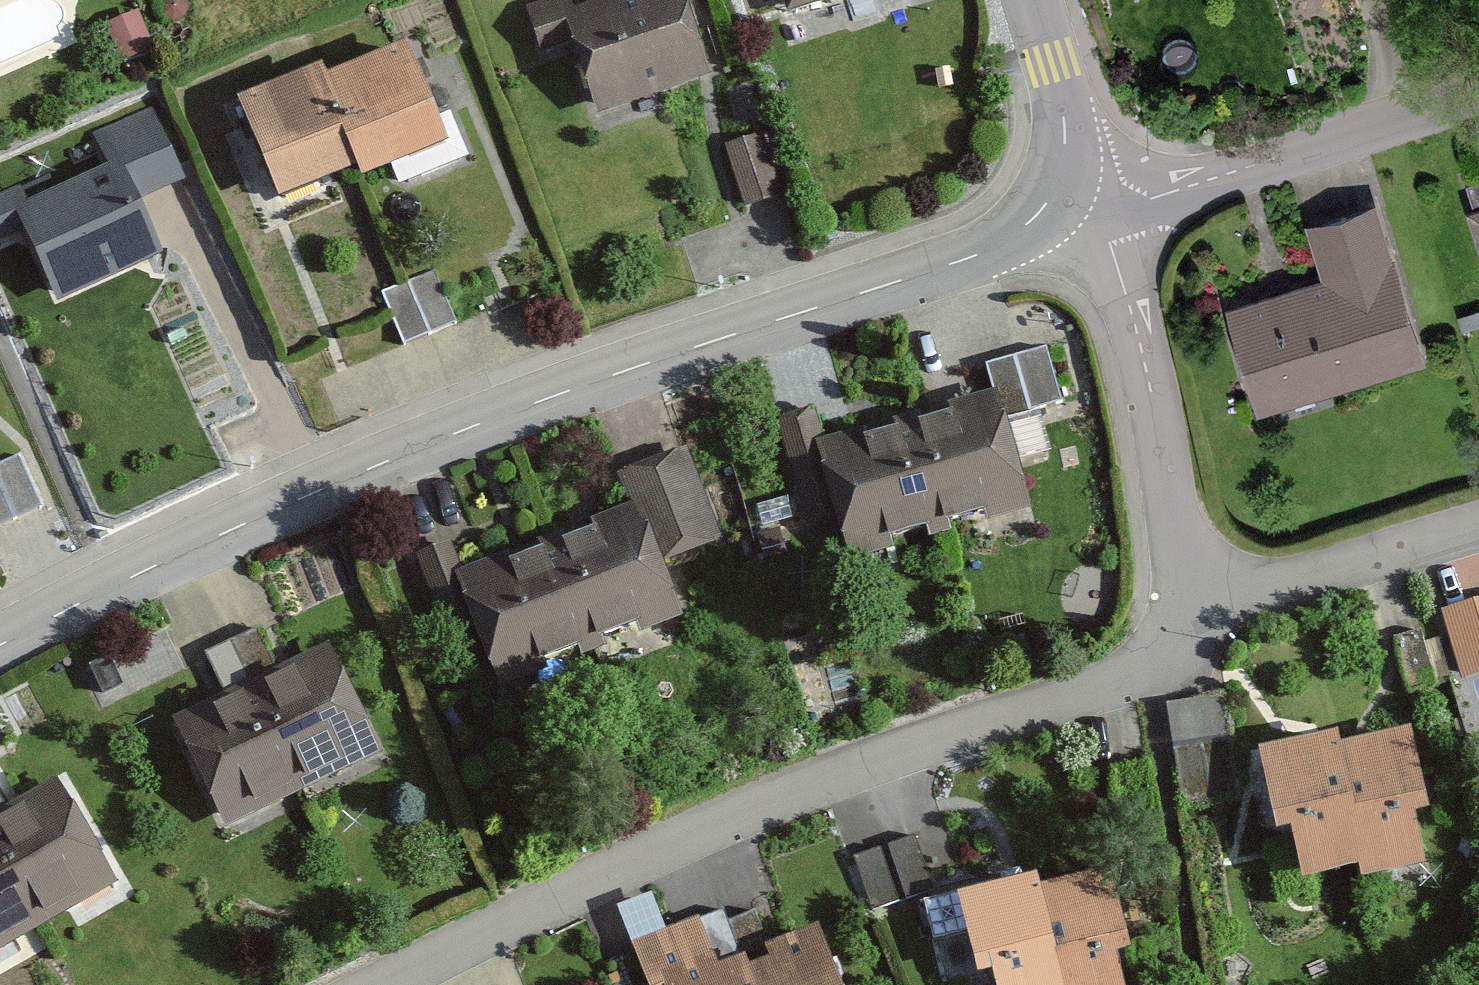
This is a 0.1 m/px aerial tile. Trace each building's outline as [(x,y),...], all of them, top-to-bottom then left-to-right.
[(564,53),(590,126),(699,86),(668,0),(630,0),(572,21),(565,2),(523,17),(539,63),(564,53)] [(782,21),(847,0),(775,0),(782,21)] [(320,89),(356,177),(361,189),(442,157),(401,57),(320,89)] [(356,177),(320,89),(316,79),(232,112),(272,210),(356,177)] [(18,242),(47,311),(157,264),(134,210),(183,189),(153,121),(92,147),(105,177),(23,212),(17,197),(0,204),(0,250),(18,242)] [(763,145),(723,157),(741,215),(782,203),(763,145)] [(1469,186),(1475,205),(1463,209),(1478,259),(1478,183),(1469,186)] [(1421,369),(1376,207),(1304,226),(1320,284),(1224,309),(1253,415),(1421,369)] [(429,280),(382,302),(408,355),(454,332),(429,280)] [(901,424),(936,536),(1030,507),(1005,428),(1064,409),(1047,354),(982,374),(989,397),(901,424)] [(936,536),(901,424),(818,450),(808,420),(775,430),(806,529),(827,523),(841,566),(936,536)] [(546,547),(589,657),(678,623),(659,573),(719,550),(683,458),(614,485),(626,516),(546,547)] [(0,468),(0,530),(37,512),(12,462),(0,468)] [(589,657),(546,547),(459,581),(448,553),(415,565),(448,649),(469,641),(490,696),(589,657)] [(1443,609),(1465,681),(1478,677),(1478,598),(1443,609)] [(227,649),(301,797),(376,760),(322,652),(275,675),(255,635),(227,649)] [(301,797),(227,649),(199,663),(220,704),(167,730),(221,837),(301,797)] [(1244,797),(1226,698),(1170,708),(1188,807),(1244,797)] [(1330,744),(1252,760),(1270,846),(1285,843),(1295,892),(1351,880),(1354,893),(1414,881),(1402,827),(1420,823),(1402,740),(1332,755),(1330,744)] [(38,935),(108,896),(50,791),(4,816),(0,808),(0,867),(38,935)] [(929,898),(910,844),(845,868),(865,922),(929,898)] [(0,867),(0,956),(38,935),(0,867)] [(920,913),(929,952),(958,945),(968,984),(1110,984),(1103,958),(1119,955),(1100,881),(1034,898),(1031,885),(920,913)] [(630,954),(642,984),(831,984),(814,938),(764,956),(752,923),(726,933),(721,920),(630,954)]
